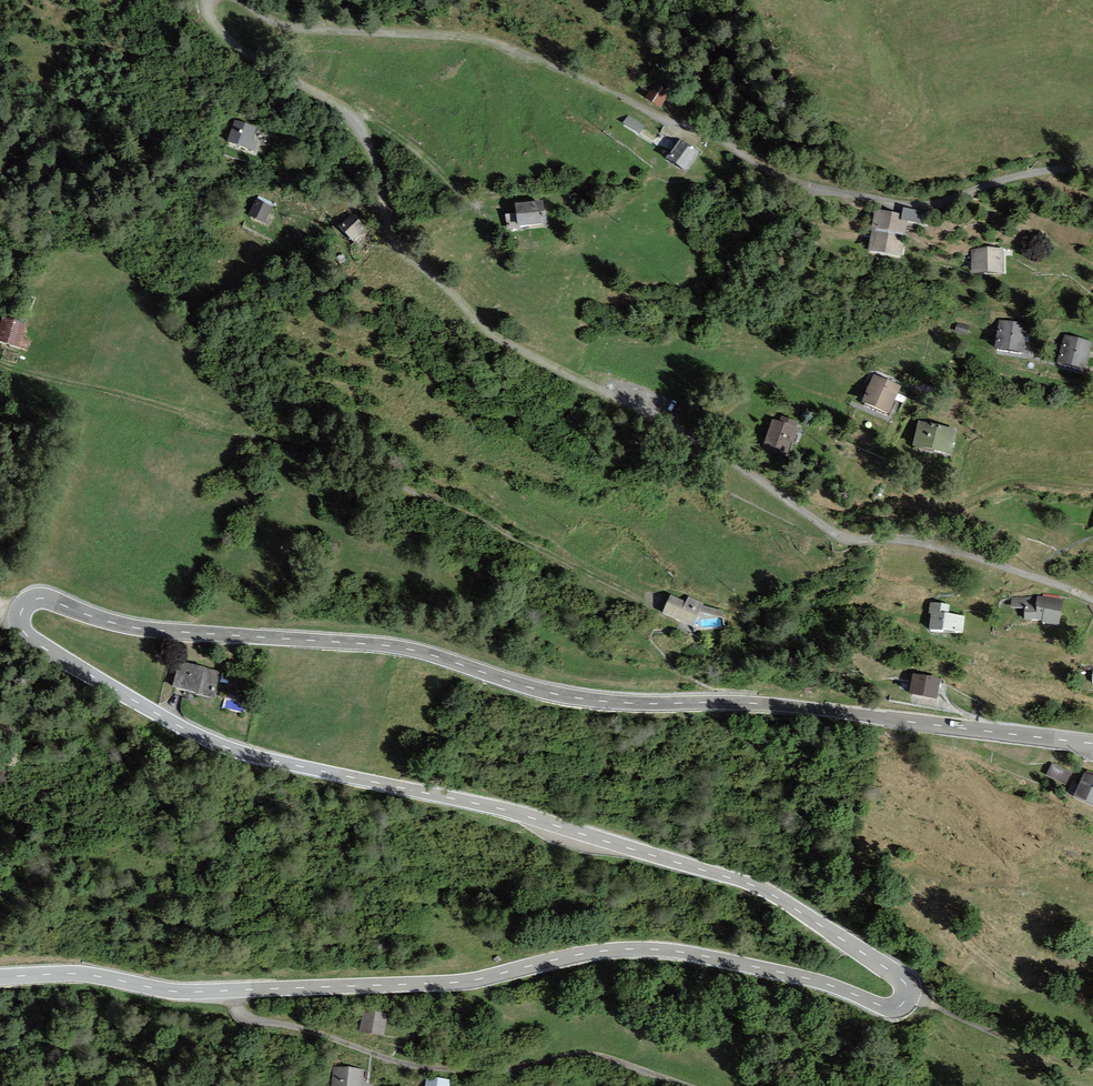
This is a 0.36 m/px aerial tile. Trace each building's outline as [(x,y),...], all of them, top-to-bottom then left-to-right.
[(669,92),(654,85),(646,99),(661,107),(669,92)] [(628,115),(623,123),(639,134),(645,126),(628,115)] [(253,131),(233,125),(228,143),(247,149),(253,131)] [(699,151),(680,139),(667,158),(686,171),(699,151)] [(257,200),(249,217),(262,223),(269,206),(257,200)] [(544,200),(515,203),(518,226),(546,223),(544,200)] [(902,214),(901,220),(907,221),(928,224),(930,212),(903,208),(902,214)] [(902,214),(875,209),(868,251),(901,256),(907,221),(901,220),(902,214)] [(352,216),(339,228),(352,241),(364,229),(352,216)] [(1003,248),(970,249),(971,273),(1003,272),(1003,248)] [(0,319),(0,342),(23,348),(25,340),(18,338),(21,325),(0,319)] [(1026,323),(998,320),(995,350),(1023,352),(1026,323)] [(970,327),(957,323),(955,331),(968,335),(970,327)] [(1092,341),(1063,335),(1057,362),(1087,368),(1092,341)] [(872,374),(861,401),(890,413),(901,385),(872,374)] [(772,419),(764,443),(789,450),(798,421),(781,416),(779,421),(772,419)] [(958,429),(918,420),(912,445),(952,454),(958,429)] [(686,602),(670,595),(662,613),(693,626),(704,603),(688,596),(686,602)] [(1037,596),(1012,597),(1010,607),(1024,607),(1025,619),(1042,620),(1041,623),(1060,624),(1063,599),(1060,598),(1043,597),(1037,596)] [(950,604),(930,602),(928,613),(931,614),(929,629),(963,633),(965,615),(949,613),(950,604)] [(179,660),(172,687),(214,698),(221,671),(179,660)] [(941,679),(913,673),(909,694),(937,699),(941,679)] [(1077,796),(1092,803),(1092,777),(1085,774),(1077,796)] [(387,1012),(364,1010),(362,1033),(384,1036),(387,1012)] [(334,1068),(332,1085),(360,1085),(361,1070),(334,1068)]
